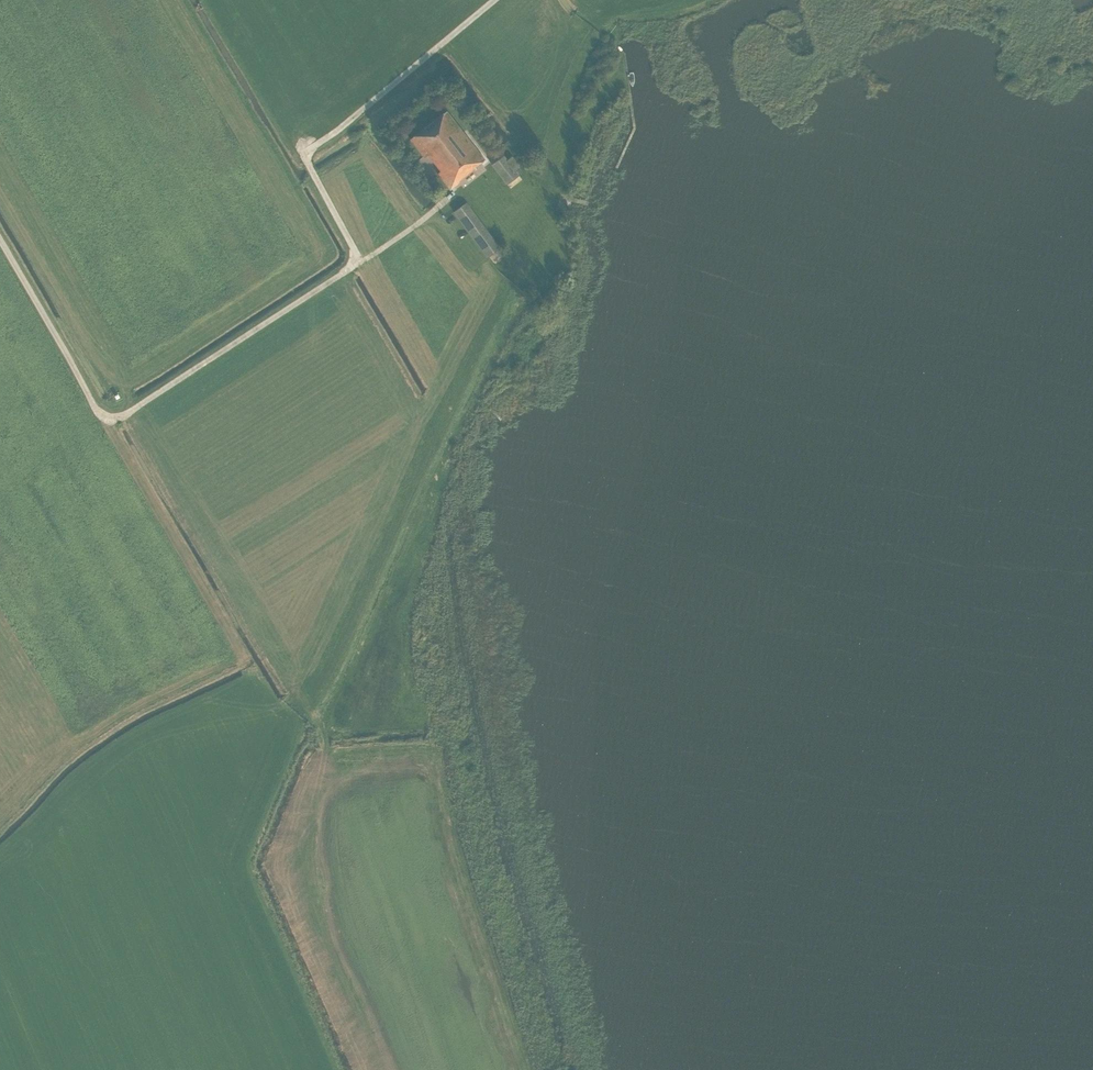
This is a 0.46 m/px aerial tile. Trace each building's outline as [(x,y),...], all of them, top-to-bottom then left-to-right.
[(463,188),(480,176),(475,170),(477,169),(475,167),(485,160),(446,111),(438,117),(418,133),(410,139),(450,190),(451,189),(453,191),(455,189),(454,187),(459,183),(463,188)] [(507,184),(521,174),(518,170),(520,168),(512,156),(507,160),(503,155),(491,164),(507,184)] [(466,203),(454,212),(488,257),(500,248),(466,203)] [(120,391),(113,394),(117,401),(123,398),(120,391)]
